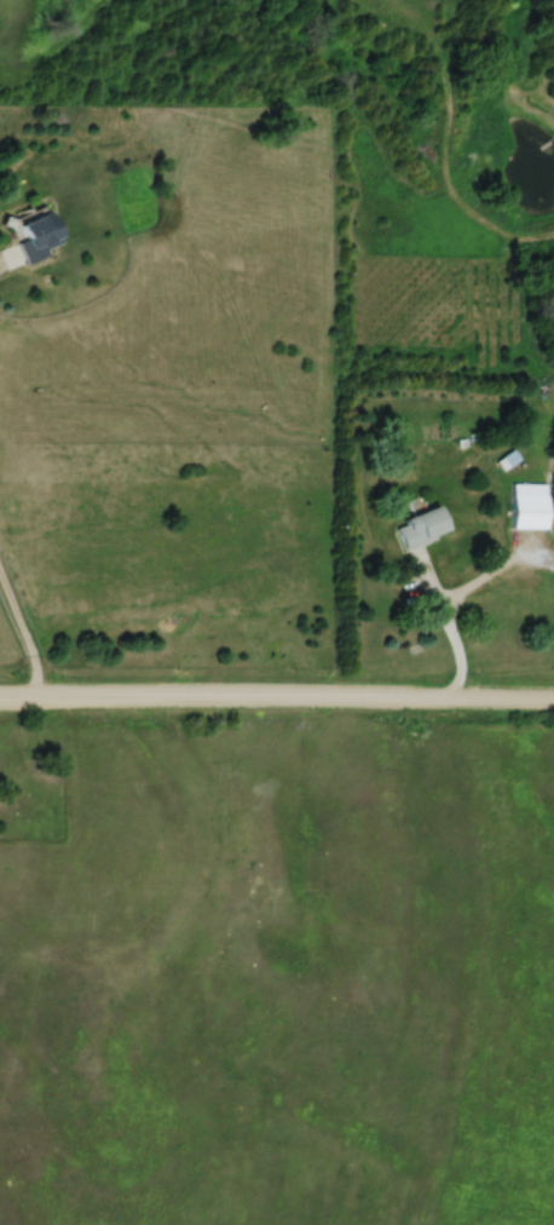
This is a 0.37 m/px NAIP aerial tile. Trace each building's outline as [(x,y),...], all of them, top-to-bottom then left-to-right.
[(56,225),(48,228),(43,216),(11,229),(25,265),(47,257),(45,250),(63,243),(56,225)] [(512,531),(547,531),(547,496),(512,496),(512,531)] [(450,533),(439,508),(395,526),(406,552),(450,533)]
